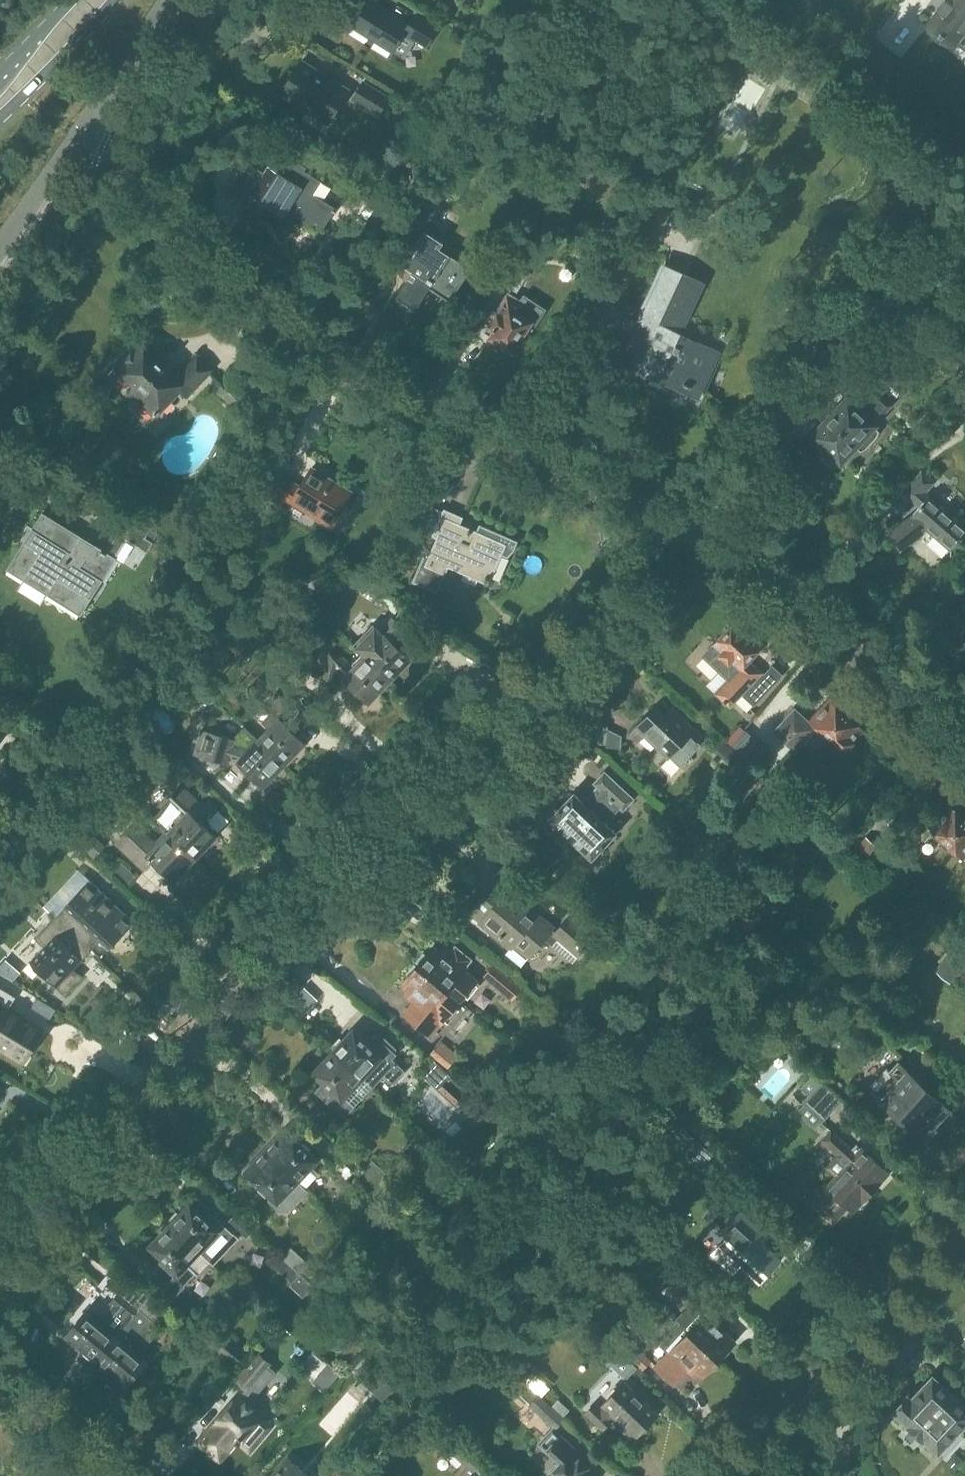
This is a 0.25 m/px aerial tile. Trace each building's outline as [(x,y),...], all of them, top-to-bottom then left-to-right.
[(349,33),(391,59),(394,54),(407,33),(427,46),(437,30),(416,17),(410,25),(369,0),(352,28),(349,33)] [(949,1),(948,0),(945,0),(937,10),(939,12),(928,26),(939,35),(942,38),(943,37),(953,46),(956,43),(964,50),(964,0),(949,0),(949,1)] [(351,90),(302,60),(280,95),(329,125),(351,90)] [(391,97),(364,80),(352,100),(379,117),(391,97)] [(288,211),(313,226),(316,220),(325,226),(335,211),(336,212),(338,209),(314,194),(322,182),(305,171),(307,168),(283,152),(273,168),(268,165),(264,173),(246,162),(227,192),(246,204),(247,202),(258,208),(262,202),(285,216),(288,211)] [(403,264),(413,271),(396,299),(415,311),(430,288),(450,301),(471,268),(440,248),(444,243),(425,230),(403,264)] [(515,253),(497,280),(512,289),(529,262),(515,253)] [(625,362),(647,372),(648,369),(698,392),(718,349),(682,333),(706,282),(666,264),(634,332),(638,334),(625,362)] [(489,326),(495,330),(490,337),(513,352),(532,323),(537,326),(548,309),(525,294),(521,300),(510,293),(499,310),(499,311),(489,326)] [(139,339),(113,366),(135,387),(128,393),(142,407),(142,406),(155,418),(160,413),(161,413),(181,392),(187,397),(207,375),(211,370),(197,357),(178,377),(139,339)] [(857,388),(849,396),(813,435),(842,462),(856,446),(862,451),(867,448),(877,437),(880,432),(874,427),(878,423),(894,405),(883,395),(908,367),(880,343),(848,380),(857,388)] [(260,493),(275,502),(279,496),(332,529),(353,494),(311,468),(300,486),(273,469),(262,489),(260,493)] [(912,515),(888,535),(900,551),(927,529),(950,549),(964,532),(964,525),(933,498),(941,488),(935,483),(936,482),(923,470),(904,493),(919,507),(912,515)] [(432,553),(428,551),(414,581),(437,591),(448,565),(484,581),(489,583),(491,578),(502,553),(510,557),(517,542),(491,531),(488,537),(459,524),(462,518),(445,510),(434,535),(439,537),(432,553)] [(116,558),(115,557),(127,539),(118,533),(107,552),(43,512),(7,569),(81,615),(116,558)] [(152,527),(126,512),(114,531),(118,533),(127,539),(147,552),(154,542),(146,537),(152,527)] [(382,633),(383,634),(364,654),(391,680),(411,659),(401,649),(412,633),(395,620),(395,619),(392,617),(382,633)] [(728,680),(716,693),(715,693),(731,708),(743,696),(754,706),(783,675),(773,666),(765,675),(749,660),(762,646),(736,621),(718,640),(702,656),(728,680)] [(335,681),(338,672),(370,703),(391,680),(364,654),(353,667),(342,657),(330,653),(323,677),(335,681)] [(816,687),(787,721),(863,787),(890,754),(816,687)] [(271,712),(262,722),(268,728),(258,738),(257,739),(285,765),(306,743),(293,731),(305,718),(277,691),(264,705),(271,712)] [(667,722),(653,708),(634,729),(635,729),(630,735),(634,739),(639,733),(666,759),(669,756),(681,767),(702,745),(696,739),(699,737),(675,714),(667,722)] [(757,716),(732,744),(746,756),(771,728),(757,716)] [(264,786),(285,765),(257,739),(258,738),(244,726),(233,738),(211,731),(201,728),(201,731),(194,753),(229,764),(231,759),(237,760),(264,786)] [(716,751),(731,764),(739,754),(725,741),(716,751)] [(549,820),(545,825),(565,844),(570,839),(572,841),(593,861),(618,833),(598,814),(598,813),(599,814),(611,800),(623,812),(635,800),(604,771),(594,783),(598,787),(583,801),(574,792),(548,819),(549,820)] [(184,788),(164,809),(155,819),(196,859),(217,837),(196,817),(205,808),(184,788)] [(957,856),(958,855),(963,860),(964,858),(964,819),(955,809),(954,810),(952,808),(941,819),(937,816),(928,826),(933,831),(932,832),(957,856)] [(115,843),(144,871),(154,861),(175,881),(196,859),(155,819),(154,820),(167,832),(157,842),(135,822),(115,843)] [(860,830),(846,846),(863,862),(878,847),(860,830)] [(90,880),(56,917),(92,950),(101,941),(110,950),(136,923),(90,880)] [(491,929),(512,948),(506,954),(522,967),(528,960),(528,961),(546,940),(553,946),(558,940),(578,957),(596,935),(571,913),(555,932),(496,882),(476,906),(496,923),(491,929)] [(36,938),(44,947),(30,962),(66,996),(83,978),(74,969),(92,950),(56,917),(36,938)] [(940,964),(935,969),(951,984),(964,969),(964,954),(963,952),(964,950),(956,942),(938,962),(940,964)] [(433,947),(418,965),(462,1002),(466,997),(469,1000),(482,984),(479,982),(480,981),(468,970),(469,968),(468,966),(473,960),(455,945),(448,953),(445,950),(442,954),(433,947)] [(416,1002),(413,1006),(405,1016),(431,1038),(441,1026),(442,1027),(446,1021),(448,1023),(460,1009),(457,1007),(462,1002),(418,965),(402,984),(410,990),(406,995),(416,1002)] [(523,989),(494,965),(484,977),(513,1000),(523,989)] [(32,1070),(48,1045),(0,1014),(0,1050),(32,1070)] [(367,1042),(354,1030),(334,1051),(373,1088),(384,1076),(393,1084),(405,1071),(392,1059),(397,1055),(393,1051),(394,1050),(382,1038),(380,1039),(374,1034),(367,1042)] [(431,1054),(449,1068),(459,1055),(442,1041),(431,1054)] [(314,1072),(324,1082),(316,1091),(344,1118),(373,1088),(334,1051),(314,1072)] [(870,1091),(923,1140),(950,1110),(898,1062),(890,1071),(887,1068),(871,1086),(873,1088),(870,1091)] [(802,1089),(810,1096),(806,1101),(827,1119),(843,1101),(822,1082),(821,1084),(813,1076),(802,1089)] [(466,1096),(448,1079),(439,1090),(473,1120),(488,1104),(472,1090),(466,1096)] [(680,1124),(670,1135),(689,1152),(699,1141),(680,1124)] [(848,1207),(854,1212),(890,1173),(861,1147),(857,1152),(831,1129),(821,1139),(838,1155),(827,1167),(837,1176),(828,1186),(826,1184),(809,1202),(833,1224),(848,1207)] [(285,1130),(265,1151),(309,1192),(309,1191),(307,1189),(320,1175),(313,1168),(320,1161),(285,1130)] [(245,1172),(269,1194),(269,1202),(280,1212),(289,1212),(309,1192),(265,1151),(245,1172)] [(373,1160),(363,1170),(385,1190),(394,1180),(373,1160)] [(385,1190),(363,1170),(355,1178),(376,1198),(385,1190)] [(221,1232),(190,1203),(170,1224),(201,1253),(213,1240),(226,1252),(238,1239),(225,1227),(221,1232)] [(712,1254),(734,1275),(741,1267),(760,1283),(782,1259),(764,1242),(770,1236),(741,1210),(722,1230),(728,1236),(712,1254)] [(159,1262),(174,1276),(165,1286),(176,1296),(186,1286),(185,1285),(196,1273),(198,1275),(210,1262),(201,1253),(170,1224),(150,1246),(163,1258),(159,1262)] [(291,1247),(282,1256),(301,1274),(310,1281),(318,1272),(291,1247)] [(301,1274),(282,1256),(274,1266),(293,1283),(301,1274)] [(695,1297),(676,1318),(688,1330),(719,1359),(734,1343),(726,1335),(730,1331),(719,1320),(724,1314),(732,1305),(718,1292),(701,1277),(688,1290),(695,1297)] [(67,1335),(97,1359),(138,1309),(120,1293),(112,1303),(114,1305),(100,1322),(86,1311),(67,1335)] [(139,1309),(138,1309),(97,1359),(127,1385),(148,1360),(140,1354),(159,1332),(157,1330),(160,1327),(158,1325),(158,1324),(164,1317),(168,1312),(150,1297),(140,1309),(139,1309)] [(201,1337),(238,1368),(251,1353),(214,1322),(201,1337)] [(668,1352),(655,1365),(674,1383),(687,1369),(691,1373),(695,1368),(703,1376),(719,1359),(688,1330),(680,1322),(679,1323),(660,1344),(668,1352)] [(619,1348),(643,1371),(653,1361),(629,1338),(619,1348)] [(259,1352),(235,1380),(252,1394),(275,1365),(259,1352)] [(964,1433),(964,1406),(933,1376),(911,1399),(909,1397),(895,1411),(910,1425),(924,1438),(939,1452),(960,1429),(964,1433)] [(520,1377),(511,1387),(531,1405),(540,1395),(520,1377)] [(612,1420),(610,1419),(614,1415),(637,1436),(657,1414),(623,1381),(601,1405),(602,1406),(601,1407),(595,1401),(584,1413),(602,1430),(612,1420)] [(216,1421),(220,1425),(209,1438),(226,1452),(238,1438),(251,1449),(271,1424),(262,1416),(263,1415),(239,1394),(216,1421)] [(531,1405),(530,1407),(556,1431),(566,1419),(540,1395),(531,1405)] [(540,1447),(560,1466),(554,1473),(555,1475),(554,1475),(602,1475),(554,1431),(540,1447)] [(454,1433),(444,1444),(472,1470),(482,1460),(454,1433)] [(291,1457),(274,1475),(312,1475),(291,1457)] [(482,1460),(472,1470),(475,1473),(472,1475),(497,1475),(482,1460)]
